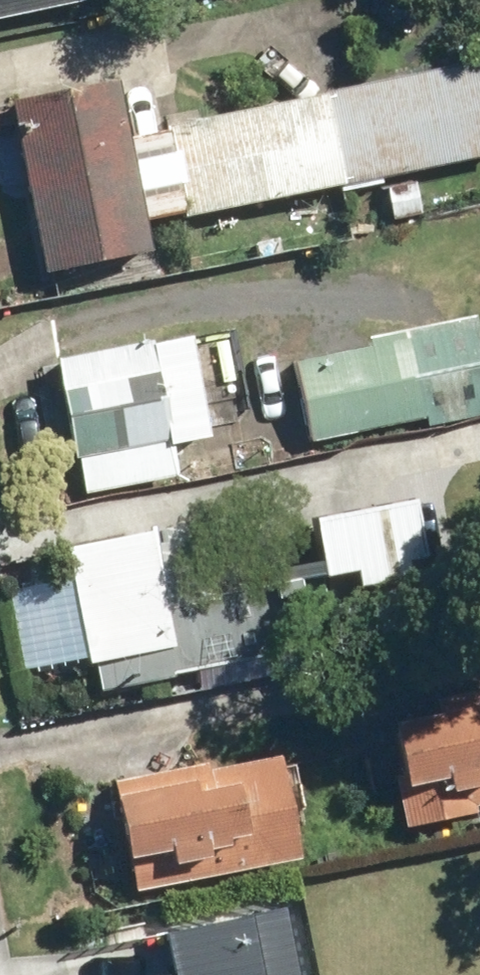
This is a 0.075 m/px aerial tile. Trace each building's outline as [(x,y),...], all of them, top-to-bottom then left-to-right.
[(89,0),(0,0),(0,18),(89,0)] [(186,216),(479,155),(479,61),(167,126),(186,216)] [(7,101),(44,274),(153,251),(115,77),(7,101)] [(428,416),(429,424),(479,415),(479,316),(372,336),(374,347),(300,361),(314,437),(428,416)] [(58,360),(83,491),(179,473),(173,444),(210,437),(190,335),(58,360)] [(96,661),(102,689),(337,642),(323,571),(168,602),(153,528),(63,546),(86,663),(96,661)] [(409,818),(479,803),(479,691),(385,711),(409,818)] [(111,784),(134,891),(307,853),(283,746),(111,784)] [(271,906),(167,926),(174,966),(147,971),(148,974),(284,974),(271,906)]
